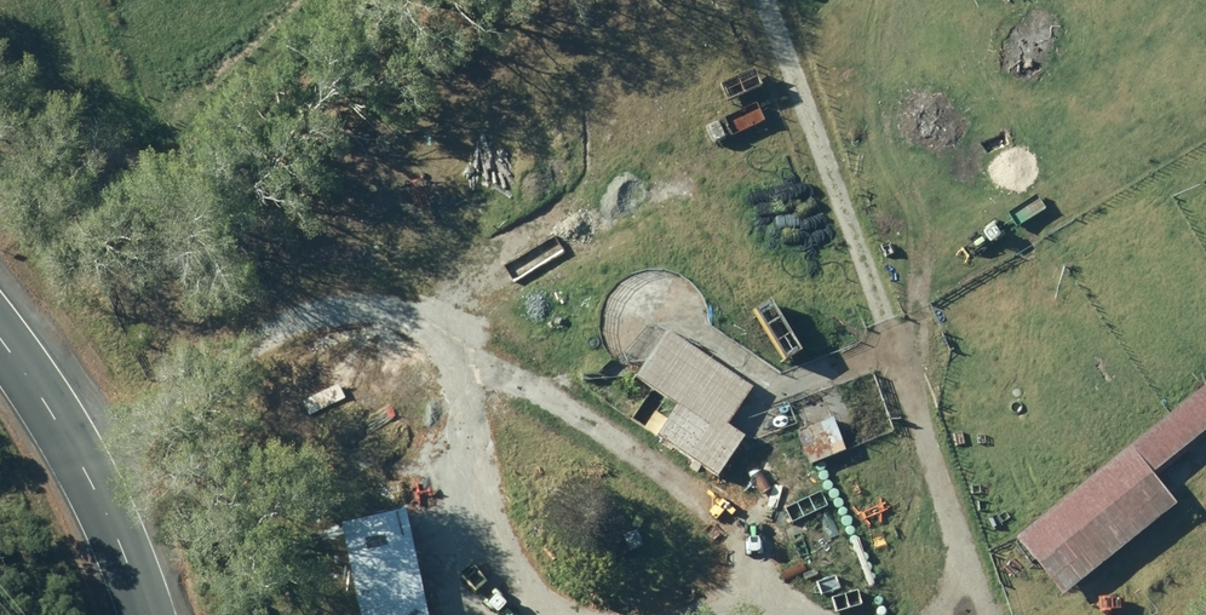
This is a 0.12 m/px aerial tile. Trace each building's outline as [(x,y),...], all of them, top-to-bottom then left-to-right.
[(657,434),(718,474),(745,433),(727,421),(751,385),(667,330),(637,376),(678,403),(657,434)] [(1063,594),(1178,502),(1152,470),(1205,427),(1205,382),(1015,534),(1063,594)] [(810,463),(847,450),(835,416),(798,430),(810,463)] [(406,509),(341,522),(361,614),(429,614),(406,509)]
